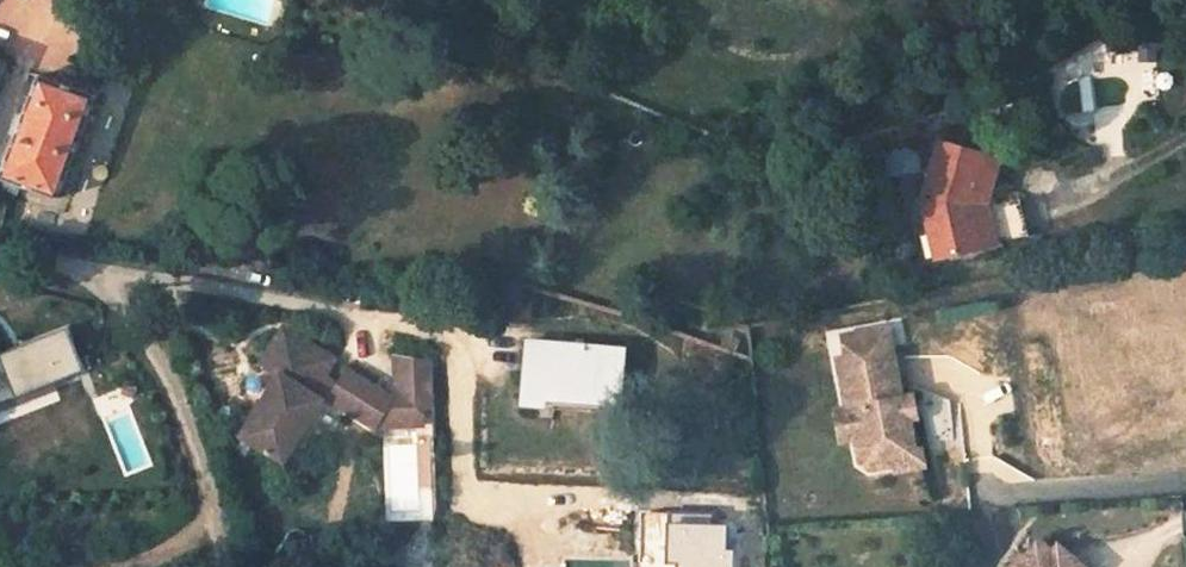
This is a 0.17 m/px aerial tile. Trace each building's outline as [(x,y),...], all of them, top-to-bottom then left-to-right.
[(92,96),(39,75),(0,172),(0,175),(56,196),(92,96)] [(1036,120),(1042,120),(1046,118),(1049,115),(1051,112),(1051,108),(1051,105),(1049,102),(1047,100),(1045,98),(1042,97),(1039,97),(1035,98),(1032,99),(1030,100),(1028,103),(1027,106),(1027,110),(1028,112),(1029,114),(1032,117),(1036,120)] [(993,152),(944,137),(925,200),(937,254),(986,244),(977,200),(993,152)] [(977,200),(986,244),(998,242),(992,204),(1005,155),(993,152),(977,200)] [(884,166),(885,173),(915,164),(913,158),(903,155),(890,157),(884,166)] [(78,324),(6,354),(0,340),(0,406),(96,366),(78,324)] [(897,461),(896,453),(916,449),(916,448),(910,416),(909,408),(901,409),(899,397),(903,397),(903,395),(902,391),(895,355),(890,325),(844,333),(848,354),(839,355),(848,406),(849,407),(855,406),(860,432),(857,436),(862,460),(871,466),(896,462),(897,461)] [(835,335),(839,355),(848,354),(844,333),(835,335)] [(406,370),(409,381),(421,377),(409,334),(371,339),(381,370),(367,376),(376,379),(406,370)] [(540,404),(541,389),(619,397),(623,344),(524,337),(518,402),(540,404)] [(241,454),(289,469),(312,398),(318,396),(369,412),(375,391),(409,381),(406,370),(376,379),(367,376),(328,364),(323,381),(306,376),(312,356),(256,339),(244,379),(263,385),(241,454)] [(902,354),(895,355),(902,391),(909,390),(902,354)] [(375,391),(369,412),(414,398),(409,381),(375,391)] [(901,409),(909,408),(910,416),(918,414),(914,393),(903,395),(903,397),(899,397),(901,409)] [(842,438),(857,436),(860,432),(855,406),(849,407),(848,406),(837,408),(842,438)] [(896,453),(897,461),(896,462),(897,468),(925,463),(922,447),(916,448),(916,449),(896,453)] [(1046,555),(1051,550),(1039,538),(1023,556),(1021,554),(1010,566),(1060,566),(1046,555)] [(1051,550),(1046,555),(1060,566),(1085,566),(1058,543),(1051,550)]
